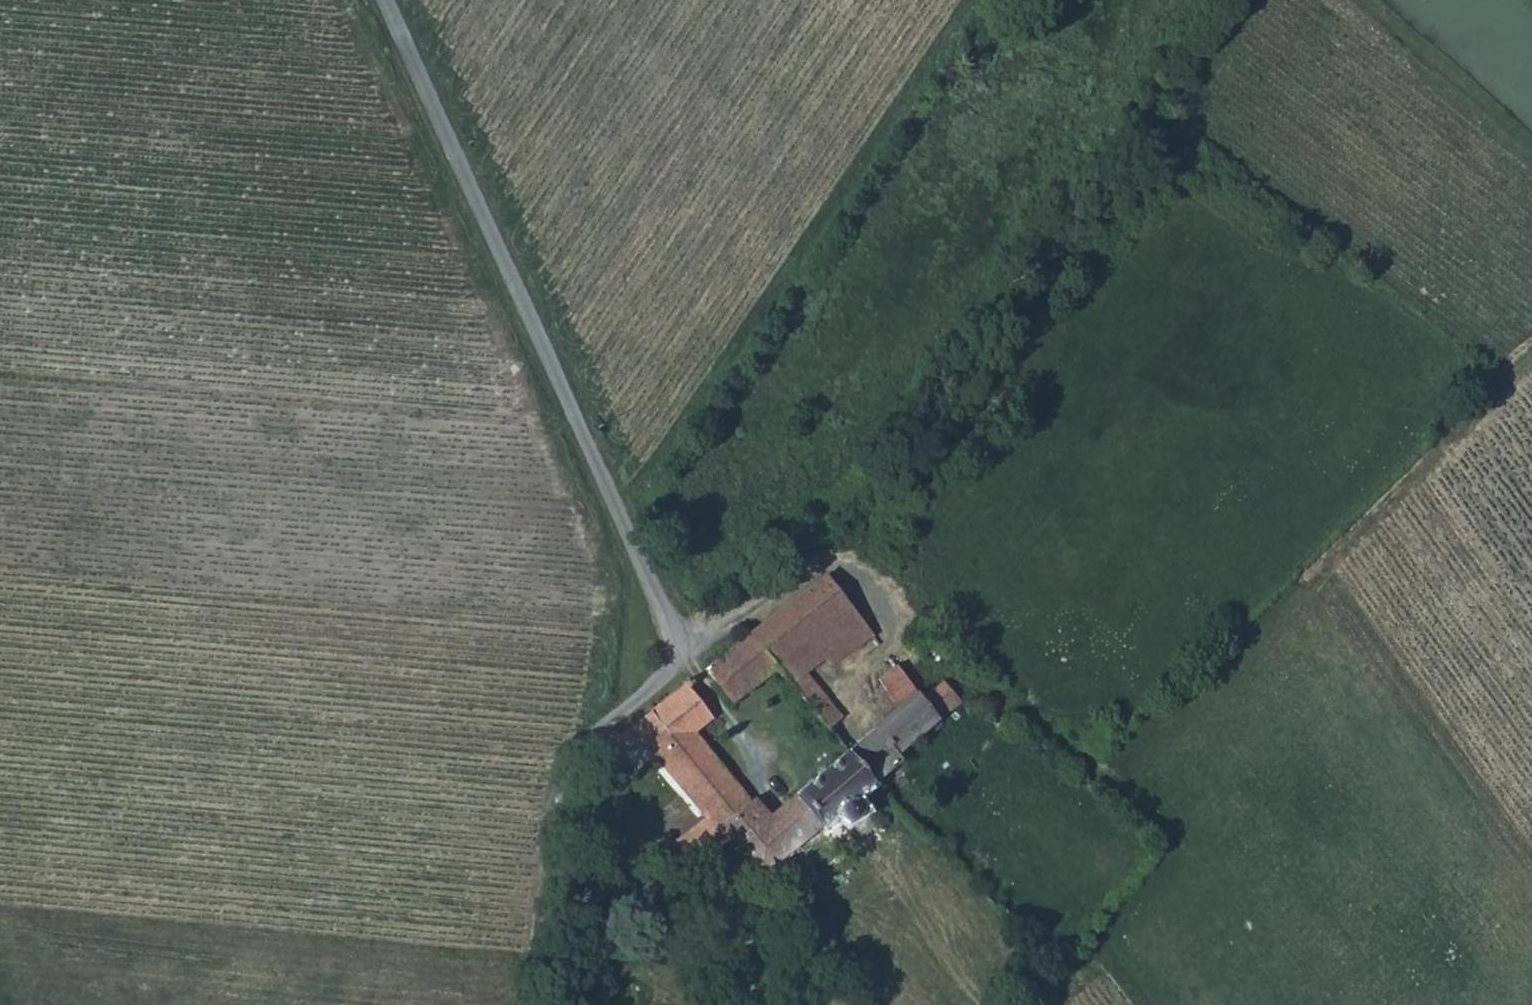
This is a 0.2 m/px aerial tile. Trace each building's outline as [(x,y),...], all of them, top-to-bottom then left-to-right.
[(762,621),(747,631),(777,665),(813,707),(830,727),(845,714),(807,669),(824,655),(830,661),(872,632),(827,573),(762,621)] [(747,631),(707,666),(734,699),(768,672),(777,665),(747,631)] [(899,706),(848,748),(873,780),(902,757),(898,752),(962,698),(944,678),(923,696),(919,691),(917,691),(898,664),(880,676),(899,706)] [(687,682),(631,725),(647,743),(718,827),(757,793),(748,782),(740,788),(735,783),(729,775),(720,760),(710,747),(718,740),(705,722),(713,716),(691,688),(687,682)] [(848,748),(771,811),(797,843),(838,810),(838,811),(839,815),(842,818),(844,820),(848,821),(851,821),(856,821),(858,819),(862,815),(863,811),(863,807),(861,803),(858,799),(854,797),(855,795),(873,780),(848,748)] [(757,793),(718,827),(728,838),(759,874),(797,843),(771,811),(757,793)]
